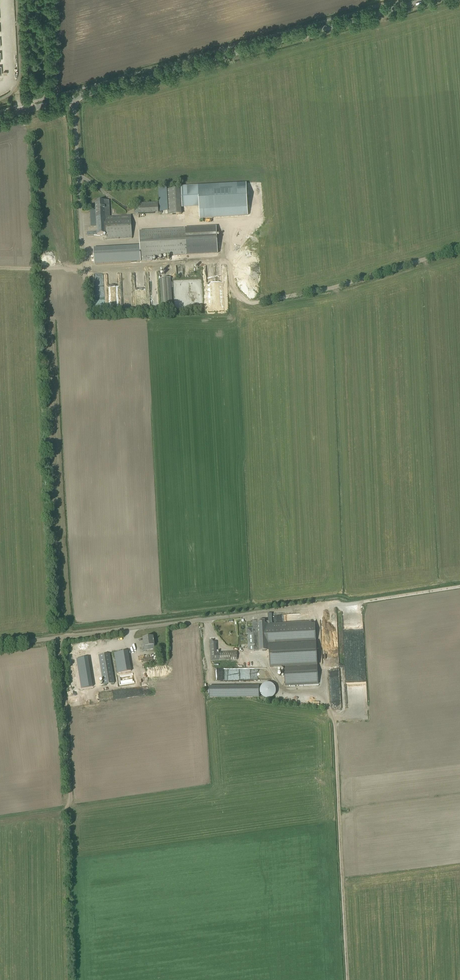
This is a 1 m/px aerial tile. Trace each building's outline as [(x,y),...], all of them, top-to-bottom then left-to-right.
[(246,185),(198,187),(199,208),(200,220),(247,218),(246,185)] [(199,208),(198,187),(182,188),(183,209),(199,208)] [(168,212),(168,215),(181,214),(180,188),(167,189),(168,212)] [(158,189),(159,212),(168,212),(167,189),(158,189)] [(96,210),(96,211),(96,215),(97,234),(102,234),(106,234),(106,240),(132,238),(131,215),(110,217),(110,216),(110,213),(109,201),(104,201),(96,201),(96,210)] [(138,204),(138,214),(158,213),(158,203),(138,204)] [(140,246),(94,248),(95,264),(125,262),(136,262),(144,261),(146,261),(152,261),(152,260),(152,257),(186,255),(187,255),(201,254),(218,253),(216,227),(200,228),(199,228),(185,228),(185,229),(139,231),(140,246)] [(172,307),(171,278),(160,279),(161,308),(172,307)] [(265,625),(265,621),(252,621),(253,629),(247,629),(247,633),(248,633),(249,651),(254,651),(259,651),(258,634),(264,633),(263,625),(265,625)] [(318,684),(315,622),(270,624),(270,621),(265,621),(265,625),(263,625),(264,633),(258,634),(259,651),(269,650),(270,667),(284,666),(285,685),(318,684)] [(154,640),(154,641),(153,637),(143,638),(144,644),(141,645),(142,651),(155,649),(154,641),(154,640)] [(237,660),(237,652),(215,653),(214,642),(213,642),(213,640),(210,640),(211,661),(237,660)] [(118,678),(132,676),(128,651),(114,653),(118,678)] [(110,654),(99,655),(104,685),(114,683),(110,654)] [(254,680),(254,670),(225,670),(225,676),(224,676),(224,680),(254,680)] [(271,683),(268,683),(265,683),(262,685),(260,687),(259,691),(260,694),(262,697),(264,698),(267,699),(271,699),(273,697),(275,695),(276,691),(276,688),(274,685),(271,683)] [(209,686),(209,698),(259,697),(259,686),(209,686)]
